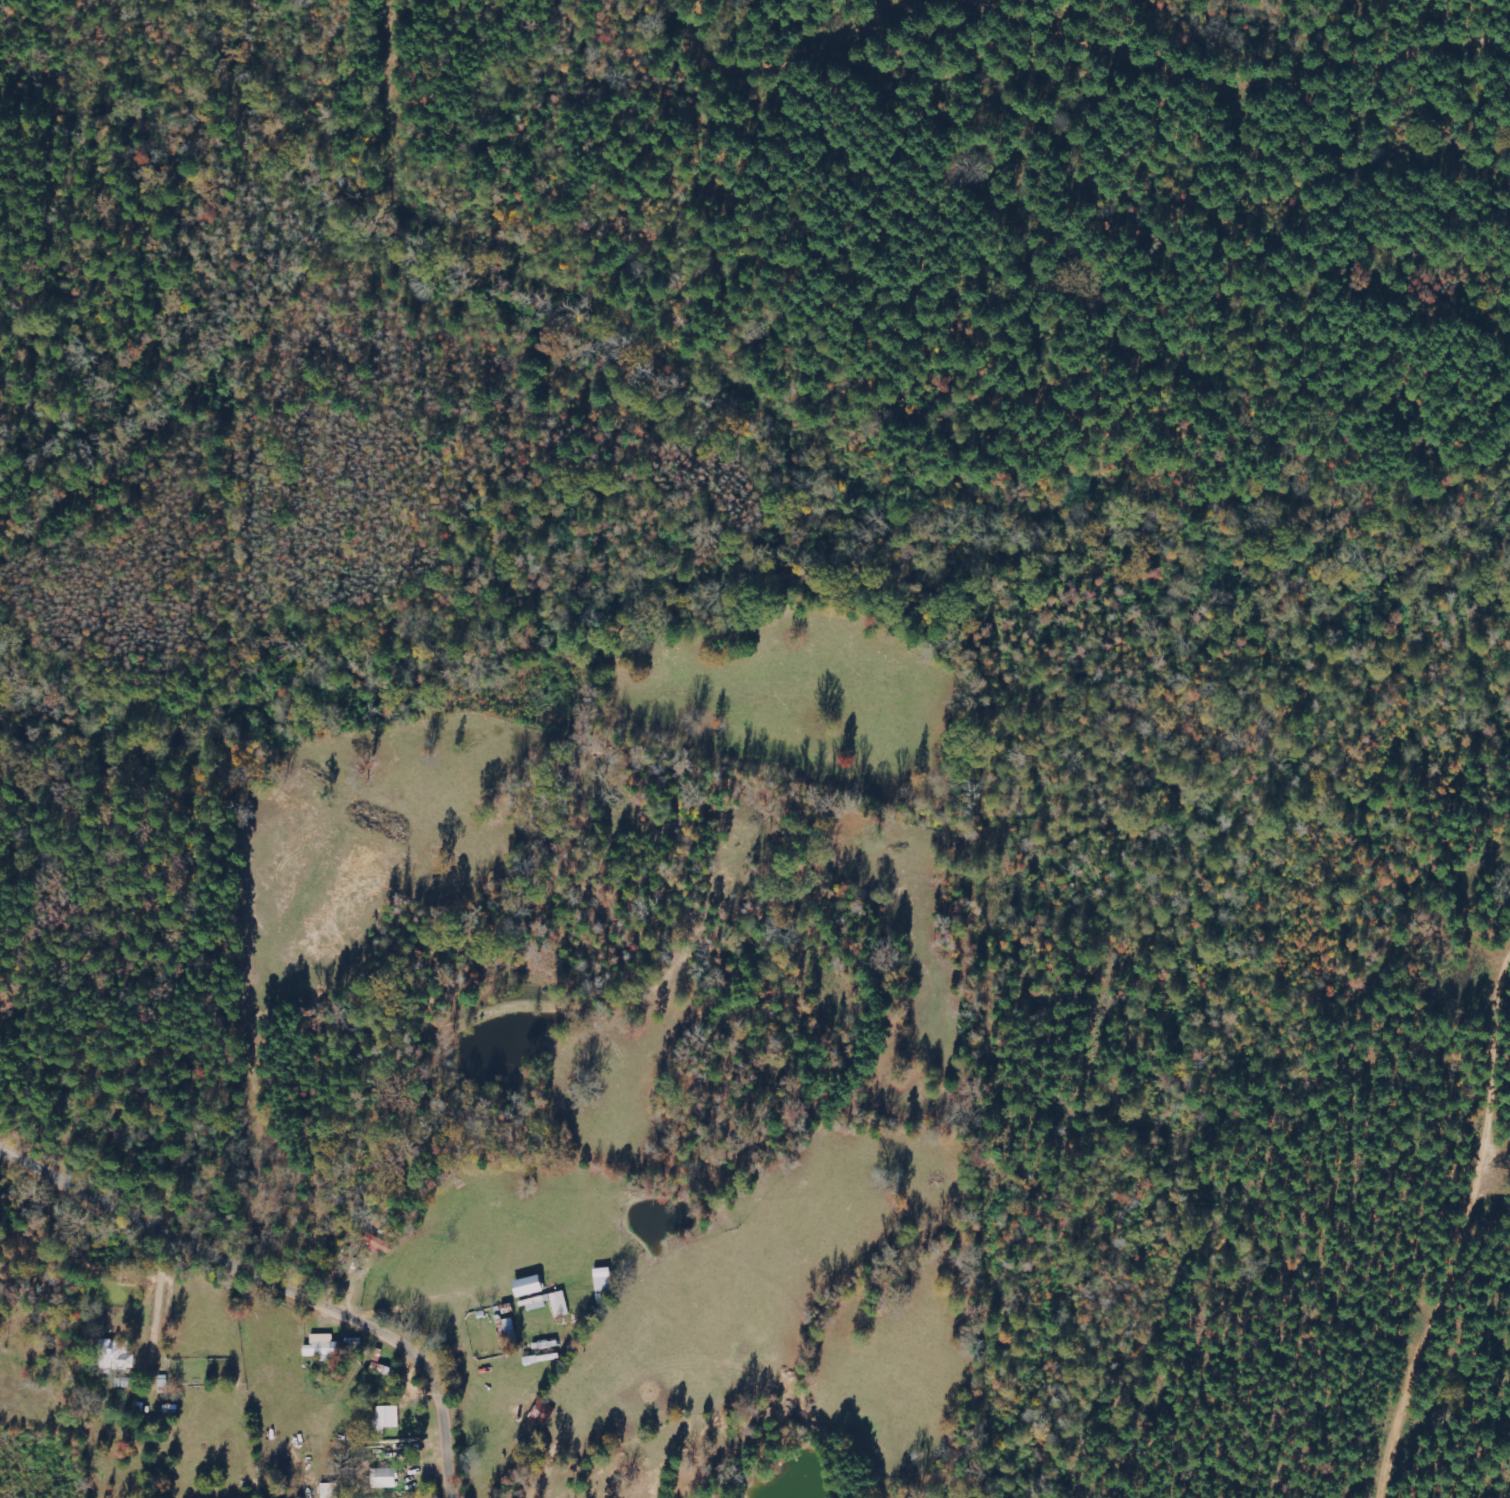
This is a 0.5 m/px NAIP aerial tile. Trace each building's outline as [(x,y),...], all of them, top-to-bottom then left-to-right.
[(389,1256),(394,1246),(367,1234),(362,1244),(389,1256)] [(528,1310),(554,1305),(556,1317),(570,1315),(566,1293),(526,1301),(528,1310)] [(314,1337),(315,1346),(305,1346),(305,1357),(342,1356),(342,1342),(334,1343),(334,1336),(314,1337)] [(136,1355),(125,1354),(125,1341),(101,1340),(100,1368),(135,1370),(136,1355)] [(545,1426),(557,1411),(543,1399),(531,1414),(545,1426)] [(399,1406),(377,1407),(377,1428),(400,1427),(399,1406)] [(399,1487),(398,1469),(369,1471),(370,1489),(399,1487)] [(322,1497),(341,1497),(340,1483),(322,1484),(322,1497)]
